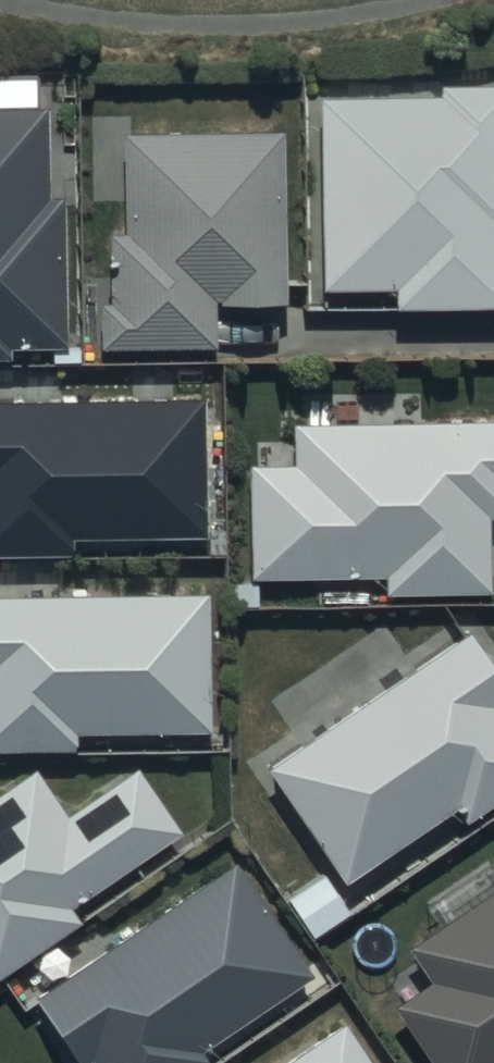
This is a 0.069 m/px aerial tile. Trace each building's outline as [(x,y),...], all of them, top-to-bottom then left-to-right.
[(440,84),(441,99),(324,101),(328,291),(399,290),(399,310),(493,309),(493,83),(440,84)] [(0,111),(0,363),(14,362),(14,351),(67,350),(66,200),(49,201),(48,110),(0,111)] [(287,134),(126,135),(127,235),(113,235),(113,305),(102,305),(102,351),(217,350),(217,303),(288,303),(287,134)] [(0,404),(0,558),(78,557),(78,540),(211,539),(209,402),(0,404)] [(295,427),(296,469),(254,470),(256,580),(387,577),(387,595),(493,593),(493,571),(493,522),(493,423),(295,427)] [(0,600),(0,754),(79,753),(79,737),(212,735),(210,598),(0,600)] [(267,770),(347,888),(460,813),(469,826),(493,809),(493,672),(469,635),(267,770)] [(0,796),(0,980),(82,923),(74,912),(186,834),(140,769),(70,817),(38,770),(0,796)] [(36,999),(80,1062),(90,1062),(93,1061),(94,1062),(209,1062),(203,1054),(315,977),(236,862),(36,999)] [(410,950),(434,986),(399,1011),(434,1062),(493,1062),(493,893),(410,950)] [(287,1062),(374,1062),(346,1023),(287,1062)]
